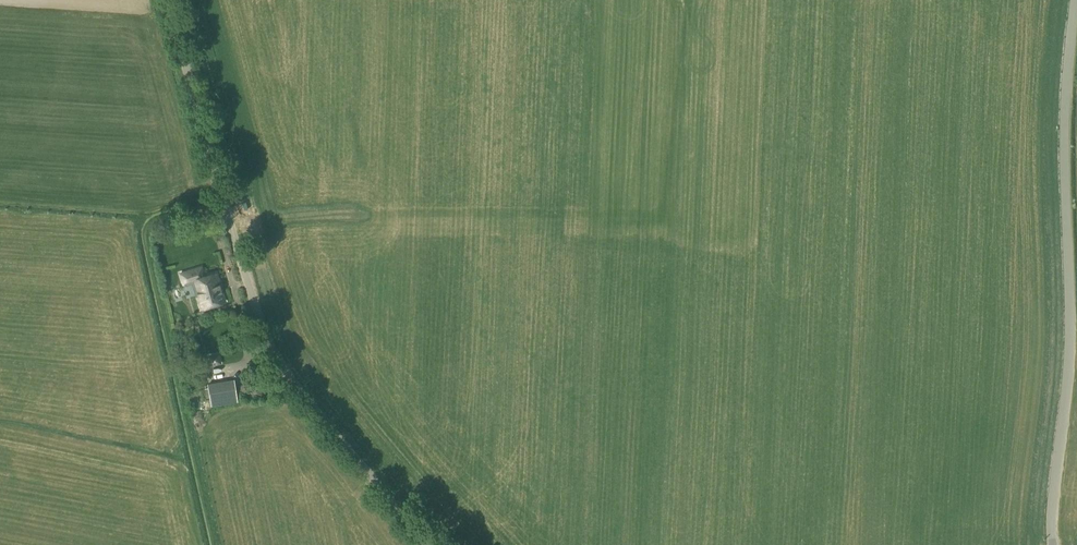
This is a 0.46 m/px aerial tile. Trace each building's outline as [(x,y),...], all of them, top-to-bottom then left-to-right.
[(204,278),(201,269),(181,274),(184,284),(193,281),(201,309),(224,303),(216,275),(204,278)] [(237,402),(234,380),(208,384),(209,388),(204,389),(206,398),(210,397),(211,406),(237,402)]
